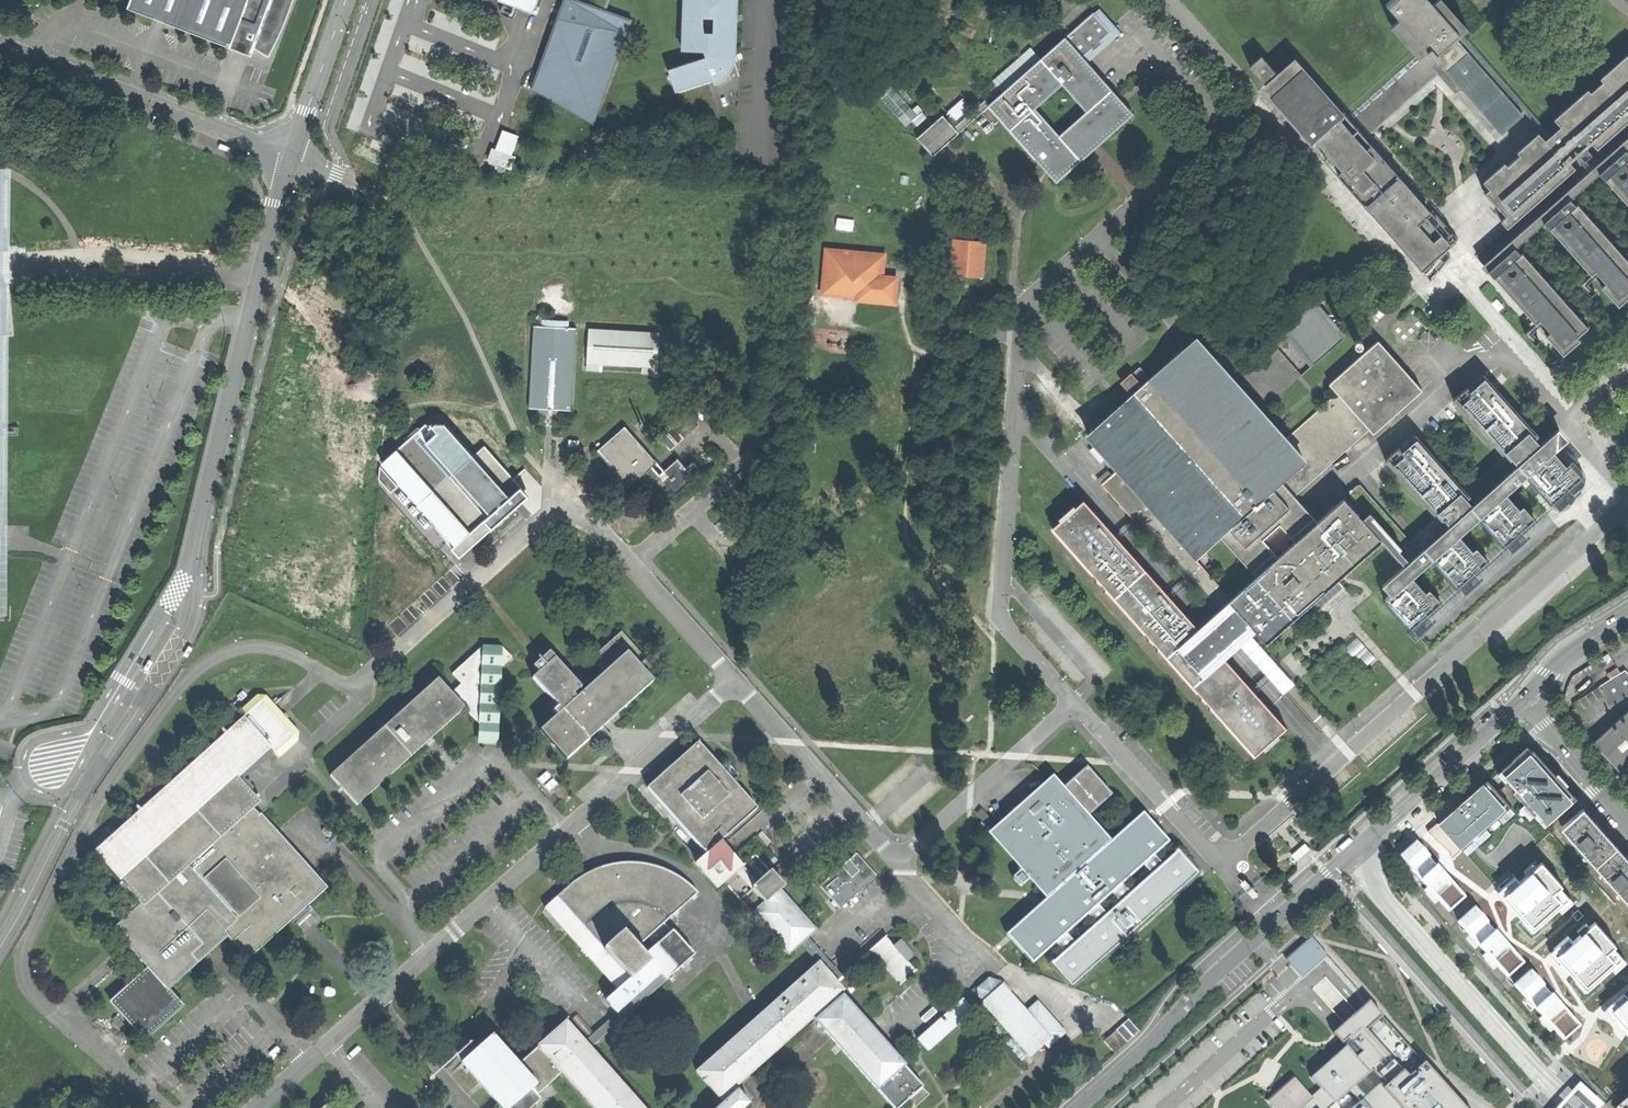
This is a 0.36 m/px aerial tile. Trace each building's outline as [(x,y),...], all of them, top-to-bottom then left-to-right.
[(127,7),(163,21),(230,47),(235,35),(253,42),(252,45),(269,56),(281,30),(288,15),(293,0),(130,0),(127,7)] [(537,8),(540,0),(514,0),(537,8)] [(537,98),(605,117),(633,15),(578,0),(564,0),(537,98)] [(686,49),(707,49),(709,56),(671,68),(678,89),(708,79),(716,76),(717,80),(725,77),(724,73),(729,71),(726,63),(730,62),(728,56),(735,54),(737,1),(735,1),(735,0),(688,0),(686,49)] [(1388,3),(1402,19),(1395,24),(1423,56),(1437,72),(1456,93),(1460,90),(1490,124),(1492,121),(1498,128),(1521,109),(1460,39),(1465,34),(1464,33),(1453,20),(1446,25),(1430,7),(1424,0),(1392,0),(1388,3)] [(1430,7),(1446,25),(1453,20),(1464,33),(1468,30),(1442,0),(1438,0),(1430,7)] [(1089,152),(1100,143),(1133,114),(1120,100),(1087,62),(1121,32),(1116,27),(1100,8),(1066,38),(1065,38),(1041,59),(1034,52),(997,85),(999,87),(953,127),(943,115),(917,138),(933,156),(958,133),(989,106),(1044,167),(1052,176),(1056,181),(1089,152)] [(1483,181),(1490,189),(1486,192),(1506,217),(1501,221),(1507,228),(1627,121),(1627,53),(1600,78),(1603,81),(1591,92),(1588,88),(1554,119),(1561,126),(1554,132),(1546,139),(1539,132),(1517,151),(1520,155),(1508,165),(1505,162),(1483,181)] [(1264,55),(1252,66),(1345,171),(1340,176),(1426,273),(1450,252),(1442,243),(1447,238),(1453,245),(1460,238),(1435,210),(1429,215),(1417,202),(1371,149),(1370,150),(1360,140),(1296,67),(1284,78),(1280,74),(1264,55)] [(1423,56),(1351,115),(1367,134),(1437,72),(1423,56)] [(1299,57),(1280,74),(1284,78),(1296,67),(1360,140),(1367,134),(1351,115),(1299,57)] [(887,81),(875,91),(906,126),(911,121),(916,126),(927,117),(922,111),(923,111),(917,105),(912,109),(907,104),(912,99),(897,82),(892,86),(887,81)] [(950,112),(958,120),(972,106),(964,98),(950,112)] [(513,169),(523,135),(503,129),(493,163),(513,169)] [(1488,271),(1515,248),(1544,222),(1570,199),(1599,173),(1625,149),(1627,147),(1627,138),(1484,266),(1488,271)] [(1599,173),(1627,205),(1627,152),(1625,149),(1599,173)] [(1544,222),(1591,276),(1595,272),(1605,283),(1601,287),(1618,307),(1627,298),(1627,260),(1578,204),(1576,206),(1570,199),(1544,222)] [(985,243),(955,241),(952,274),(982,277),(985,243)] [(1515,248),(1488,271),(1535,325),(1540,321),(1549,332),(1546,336),(1562,356),(1580,340),(1577,337),(1589,327),(1523,252),(1521,254),(1515,248)] [(895,281),(881,280),(871,279),(871,271),(881,272),(883,257),(824,252),(821,292),(857,296),(856,301),(856,303),(858,303),(893,307),(895,281)] [(1451,257),(1450,252),(1426,273),(1430,280),(1451,257)] [(881,280),(881,272),(871,271),(871,279),(881,280)] [(820,297),(856,301),(857,296),(821,292),(820,297)] [(1340,341),(1343,339),(1314,305),(1284,331),(1314,365),(1340,341)] [(543,320),(543,327),(568,328),(569,321),(543,320)] [(568,328),(543,327),(534,326),(530,409),(541,409),(564,411),(572,411),(576,328),(568,328)] [(663,332),(589,327),(587,371),(603,372),(603,364),(643,367),(642,374),(660,375),(663,332)] [(1098,425),(1089,433),(1199,557),(1221,537),(1256,577),(1231,598),(1230,600),(1259,633),(1268,643),(1326,591),(1342,577),(1378,543),(1382,540),(1366,522),(1344,498),(1317,522),(1294,496),(1369,429),(1373,434),(1422,390),(1379,340),(1329,384),(1337,393),(1287,438),(1260,408),(1197,337),(1175,357),(1150,379),(1135,392),(1098,425)] [(1127,382),(1135,392),(1150,379),(1141,369),(1127,382)] [(1370,518),(1366,522),(1382,540),(1404,565),(1382,585),(1391,594),(1385,598),(1412,628),(1441,602),(1430,589),(1426,592),(1412,577),(1433,558),(1458,587),(1488,561),(1476,548),(1473,551),(1459,535),(1479,516),(1505,545),(1535,519),(1523,506),(1519,509),(1506,493),(1525,477),(1551,506),(1553,508),(1556,509),(1558,510),(1561,510),(1565,510),(1568,508),(1571,506),(1583,487),(1585,484),(1585,480),(1585,478),(1584,475),(1583,472),(1581,470),(1558,453),(1550,459),(1547,457),(1558,447),(1553,441),(1552,442),(1549,439),(1559,430),(1558,429),(1543,442),(1544,443),(1541,445),(1535,439),(1536,437),(1495,391),(1485,379),(1471,391),(1474,395),(1470,398),(1469,396),(1461,404),(1465,409),(1506,454),(1463,492),(1421,445),(1416,439),(1402,452),(1405,455),(1402,458),(1401,457),(1392,464),(1397,470),(1437,515),(1407,542),(1366,496),(1368,494),(1360,484),(1349,494),(1370,518)] [(1455,397),(1461,404),(1469,396),(1470,398),(1474,395),(1471,391),(1467,387),(1455,397)] [(684,409),(671,419),(686,436),(698,425),(684,409)] [(435,423),(429,428),(424,423),(380,465),(398,486),(459,558),(504,517),(528,495),(520,487),(485,445),(475,456),(446,424),(435,423)] [(651,467),(656,462),(625,426),(597,450),(629,486),(651,467)] [(673,426),(667,431),(678,443),(684,438),(673,426)] [(660,438),(671,450),(677,444),(666,432),(660,438)] [(1387,458),(1392,464),(1401,457),(1402,458),(1405,455),(1402,452),(1399,448),(1387,458)] [(664,471),(659,475),(676,495),(702,472),(693,462),(686,468),(678,459),(664,471)] [(651,467),(659,475),(664,471),(656,462),(651,467)] [(391,493),(398,486),(380,465),(379,479),(391,493)] [(1251,640),(1259,633),(1230,600),(1231,598),(1118,470),(1103,484),(1218,614),(1245,645),(1251,640)] [(1279,734),(1286,727),(1228,660),(1235,654),(1245,645),(1218,614),(1207,624),(1201,628),(1085,499),(1076,506),(1074,504),(1060,518),(1061,520),(1053,527),(1255,755),(1263,748),(1265,750),(1280,736),(1279,734)] [(556,715),(540,730),(566,759),(653,681),(637,663),(644,657),(621,632),(592,658),(605,672),(576,698),(566,707),(556,715)] [(184,656),(188,658),(193,650),(194,648),(192,647),(190,646),(184,656)] [(461,684),(451,693),(465,708),(485,731),(483,733),(482,733),(481,733),(480,734),(479,736),(478,737),(478,739),(479,741),(480,742),(481,743),(482,743),(483,743),(485,743),(486,742),(487,741),(488,740),(488,738),(493,739),(494,724),(497,715),(495,705),(498,695),(496,686),(499,676),(498,667),(502,667),(511,657),(502,647),(483,646),(452,674),(461,684)] [(534,666),(539,672),(555,658),(549,652),(534,666)] [(539,672),(532,678),(557,705),(558,707),(563,703),(566,707),(576,698),(573,694),(581,687),(555,658),(539,672)] [(155,662),(151,660),(146,668),(145,670),(147,671),(149,672),(155,662)] [(496,743),(498,743),(502,667),(498,667),(499,676),(496,686),(498,695),(495,705),(497,715),(494,724),(493,739),(488,738),(488,740),(487,741),(486,742),(485,743),(483,743),(482,743),(483,743),(496,744),(496,743)] [(1600,686),(1612,705),(1627,694),(1627,674),(1625,671),(1600,686)] [(437,679),(330,776),(357,805),(465,708),(451,693),(437,679)] [(240,712),(244,717),(271,748),(279,757),(298,740),(298,732),(273,705),(274,705),(266,695),(257,695),(240,712)] [(551,710),(556,715),(566,707),(563,703),(558,707),(557,705),(551,710)] [(1593,742),(1604,754),(1619,770),(1627,762),(1627,710),(1593,742)] [(95,852),(122,882),(235,777),(236,779),(271,748),(244,717),(95,852)] [(750,1103),(746,1100),(747,1099),(739,1090),(735,1086),(813,1018),(874,1085),(894,1107),(899,1107),(909,1099),(915,1107),(929,1094),(923,1087),(923,1086),(901,1061),(845,998),(850,993),(845,988),(843,990),(834,981),(840,976),(807,938),(816,930),(780,890),(784,886),(756,855),(743,867),(742,866),(720,841),(757,808),(698,742),(647,788),(706,853),(695,863),(718,888),(724,882),(752,913),(788,954),(800,943),(818,963),(695,1073),(720,1100),(722,1098),(724,1101),(716,1107),(744,1107),(750,1103)] [(1527,747),(1497,773),(1507,784),(1520,798),(1534,814),(1539,810),(1550,822),(1577,798),(1566,786),(1565,786),(1535,753),(1533,754),(1527,747)] [(1110,794),(1086,768),(1058,793),(1052,786),(998,834),(1026,865),(1014,876),(1021,885),(1034,874),(1046,888),(1049,885),(1054,892),(1015,927),(1006,934),(1012,941),(1032,964),(1041,956),(1056,943),(1066,933),(1088,914),(1098,905),(1111,893),(1122,884),(1143,865),(1154,855),(1169,842),(1143,813),(1102,848),(1097,842),(1100,840),(1082,820),(1110,794)] [(548,770),(538,779),(548,791),(558,782),(548,770)] [(251,795),(236,779),(235,777),(122,882),(119,885),(124,891),(127,888),(142,904),(114,929),(136,954),(133,957),(143,968),(146,966),(148,968),(111,1002),(145,1040),(182,1006),(167,989),(227,936),(248,959),(327,887),(261,814),(259,815),(253,808),(259,802),(258,801),(260,799),(256,794),(254,796),(252,794),(251,795)] [(1497,792),(1487,780),(1438,823),(1461,849),(1510,806),(1497,792)] [(1507,784),(1497,792),(1510,806),(1520,798),(1507,784)] [(1561,827),(1627,902),(1627,859),(1603,831),(1583,808),(1561,827)] [(981,809),(976,814),(992,832),(997,827),(981,809)] [(977,826),(983,833),(987,829),(981,822),(977,826)] [(326,827),(322,830),(328,837),(332,834),(326,827)] [(1450,912),(1466,897),(1417,842),(1401,856),(1450,912)] [(1063,952),(1052,962),(1072,985),(1199,873),(1179,850),(1162,865),(1152,874),(1130,893),(1120,902),(1106,914),(1096,923),(1074,942),(1063,952)] [(856,853),(819,886),(840,909),(877,876),(856,853)] [(1143,865),(1152,874),(1162,865),(1154,855),(1143,865)] [(1515,876),(1499,891),(1535,931),(1559,910),(1561,912),(1573,901),(1564,891),(1567,888),(1540,859),(1534,864),(1533,863),(1523,871),(1526,874),(1519,880),(1515,876)] [(589,1048),(622,1019),(694,955),(664,923),(697,893),(690,886),(676,875),(667,871),(656,866),(648,864),(640,863),(631,863),(621,863),(611,864),(603,866),(591,871),(580,877),(572,883),(544,908),(542,912),(559,931),(563,928),(618,989),(606,1000),(617,1013),(584,1042),(566,1022),(517,1065),(492,1036),(478,1048),(466,1035),(450,1049),(461,1063),(502,1107),(531,1107),(541,1099),(537,1094),(540,1091),(562,1072),(594,1107),(642,1107),(589,1048)] [(773,869),(784,881),(790,876),(779,864),(773,869)] [(1111,893),(1120,902),(1130,893),(1122,884),(1111,893)] [(1088,914),(1096,923),(1106,914),(1098,905),(1088,914)] [(1509,977),(1525,963),(1473,906),(1457,921),(1509,977)] [(1569,936),(1551,952),(1587,992),(1612,970),(1615,973),(1627,962),(1615,948),(1617,946),(1594,920),(1588,925),(1586,922),(1577,930),(1580,933),(1572,939),(1569,936)] [(1056,943),(1063,952),(1074,942),(1066,933),(1056,943)] [(1314,962),(1325,952),(1310,936),(1288,956),(1295,964),(1307,953),(1314,962)] [(885,937),(870,950),(901,984),(916,971),(907,961),(894,947),(885,937)] [(914,955),(901,941),(894,947),(907,961),(914,955)] [(1327,955),(1325,952),(1314,962),(1307,953),(1295,964),(1288,956),(1285,958),(1302,977),(1327,955)] [(1564,1041),(1580,1026),(1530,970),(1513,984),(1564,1041)] [(982,1002),(1002,984),(989,980),(979,989),(982,1002)] [(1027,1012),(1002,984),(982,1002),(992,1014),(990,1016),(992,1018),(994,1016),(1013,1037),(1028,1054),(1030,1056),(1044,1044),(1050,1038),(1027,1012)] [(1625,998),(1623,996),(1605,1011),(1627,1037),(1627,995),(1625,998)] [(947,1012),(955,1005),(948,998),(940,1005),(947,1012)] [(962,999),(955,1005),(947,1012),(917,1039),(927,1050),(972,1010),(962,999)] [(1369,1001),(1364,1005),(1360,1008),(1349,1018),(1338,1028),(1332,1033),(1342,1044),(1349,1037),(1362,1052),(1356,1057),(1359,1061),(1365,1055),(1370,1061),(1375,1056),(1374,1055),(1391,1038),(1413,1060),(1406,1066),(1409,1071),(1411,1069),(1448,1100),(1447,1101),(1454,1107),(1464,1107),(1369,1001)] [(1050,1038),(1044,1044),(1047,1048),(1064,1033),(1037,1003),(1027,1012),(1050,1038)] [(1104,1041),(1115,1053),(1139,1031),(1128,1019),(1104,1041)] [(1022,1060),(1028,1054),(1013,1037),(1006,1043),(1022,1060)] [(1356,1057),(1346,1046),(1311,1077),(1320,1088),(1311,1097),(1293,1076),(1266,1100),(1273,1107),(1454,1107),(1447,1101),(1448,1100),(1411,1069),(1409,1071),(1406,1066),(1413,1060),(1391,1038),(1374,1055),(1375,1056),(1370,1061),(1365,1055),(1359,1061),(1356,1057)] [(1616,1107),(1627,1107),(1627,1097),(1616,1107)]
